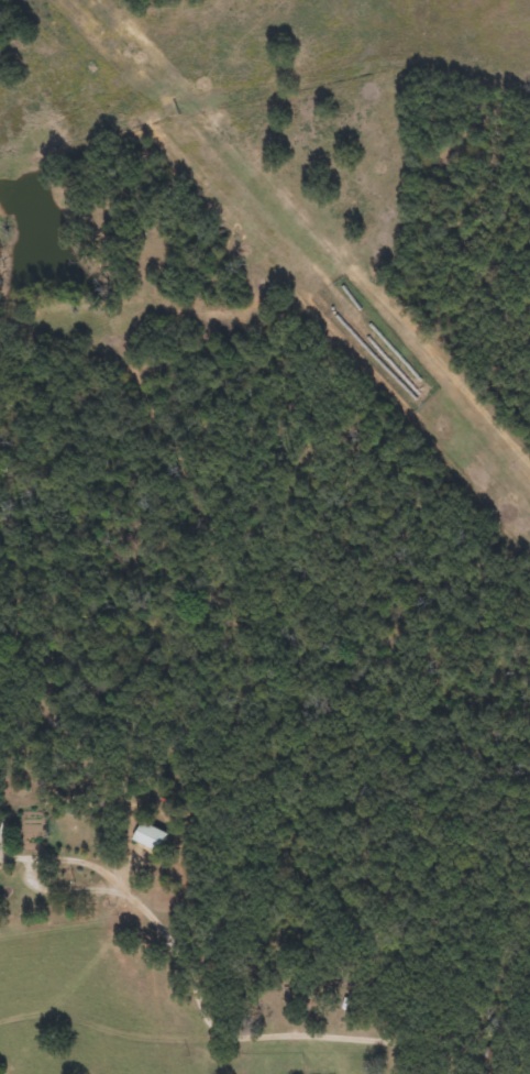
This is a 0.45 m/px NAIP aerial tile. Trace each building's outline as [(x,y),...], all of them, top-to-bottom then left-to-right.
[(125,840),(152,852),(160,834),(134,822),(125,840)]
